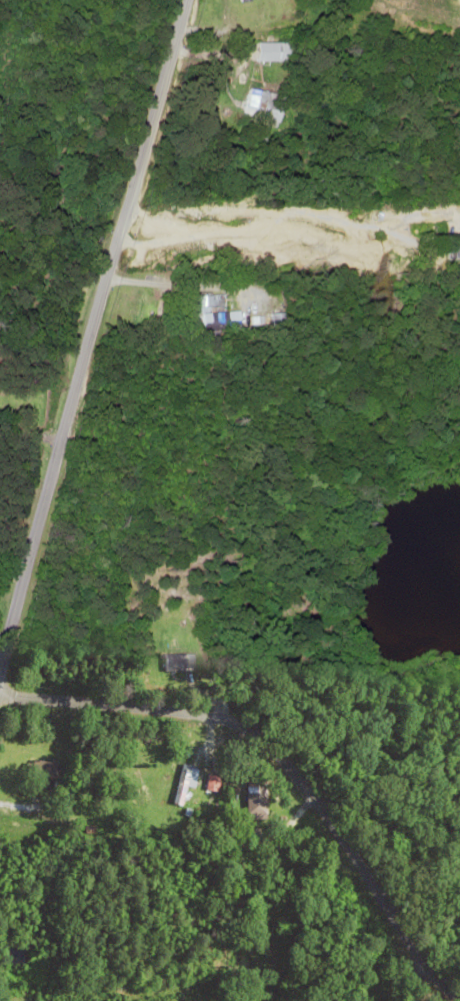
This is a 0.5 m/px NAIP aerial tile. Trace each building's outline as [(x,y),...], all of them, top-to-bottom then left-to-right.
[(285,60),(285,41),(254,41),(254,60),(285,60)] [(283,95),(247,87),(241,115),(277,123),(283,95)] [(238,311),(202,311),(202,328),(238,328),(238,311)] [(189,652),(162,652),(162,670),(189,670),(189,652)] [(61,765),(34,755),(27,773),(44,779),(41,789),(51,792),(61,765)] [(198,768),(181,765),(175,803),(184,804),(187,785),(194,787),(198,768)] [(264,782),(240,781),(239,815),(264,815),(264,782)]
